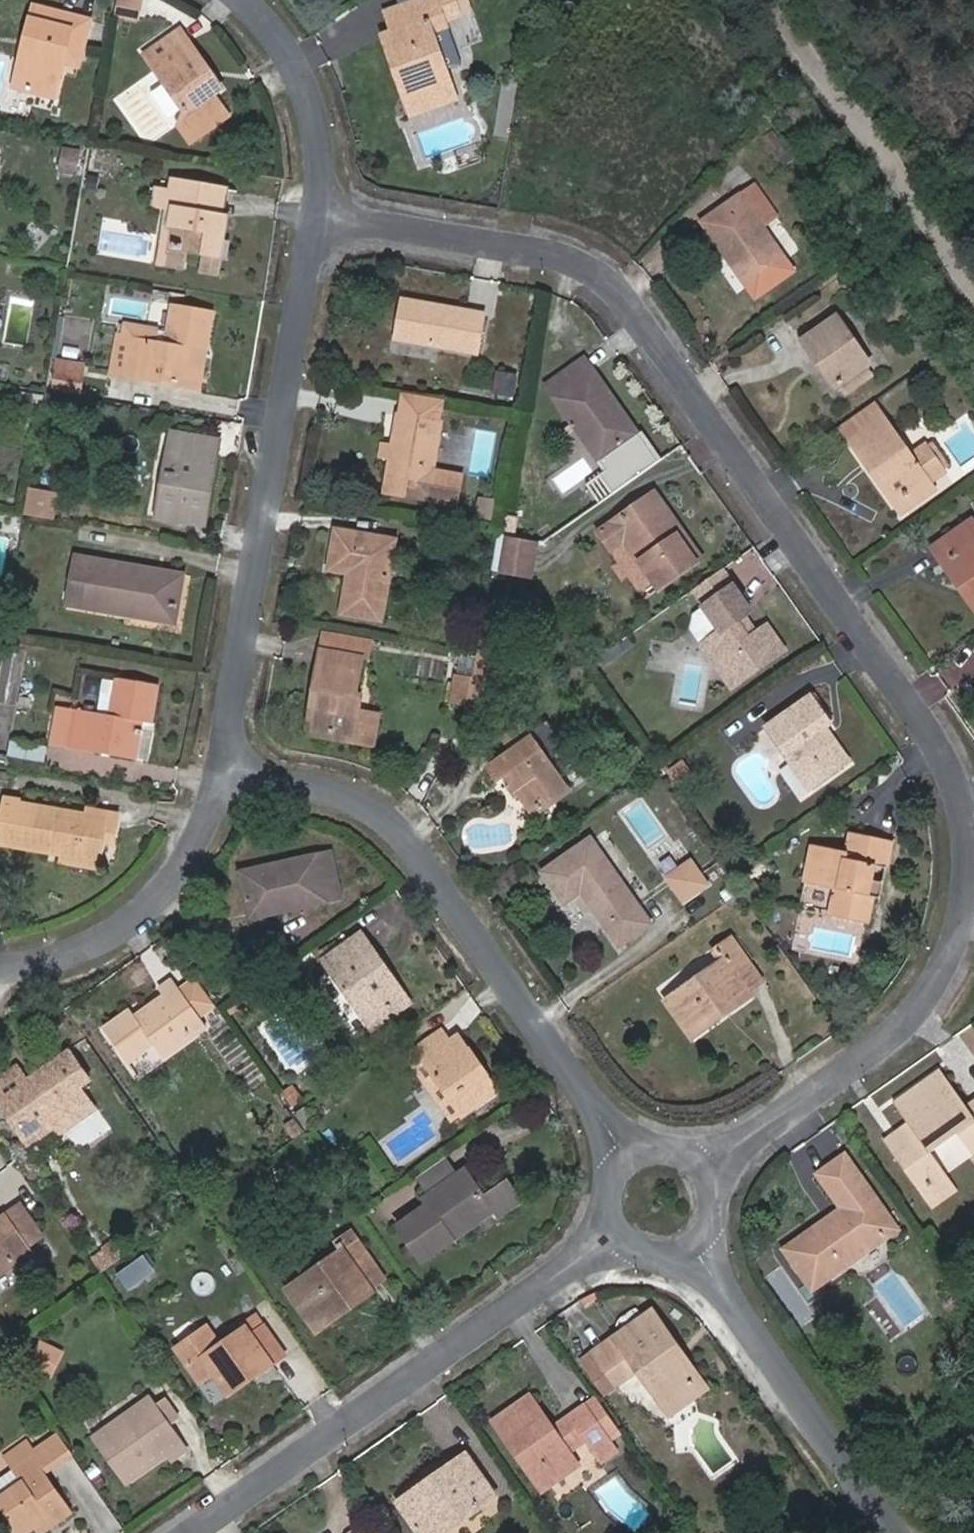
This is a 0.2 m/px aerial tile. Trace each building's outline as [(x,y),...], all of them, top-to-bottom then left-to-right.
[(139,21),(143,0),(116,0),(113,16),(139,21)] [(387,33),(404,80),(399,82),(406,103),(452,86),(433,34),(428,20),(443,15),(446,23),(463,17),(457,0),(421,0),(386,13),(393,31),(387,33)] [(32,36),(19,88),(55,98),(66,49),(82,53),(91,21),(34,6),(27,35),(32,36)] [(447,28),(446,23),(443,15),(428,20),(433,34),(447,28)] [(180,31),(146,56),(186,112),(179,126),(191,143),(228,116),(213,95),(217,92),(200,70),(205,65),(180,31)] [(404,80),(387,33),(383,35),(399,82),(404,80)] [(13,87),(19,88),(32,36),(27,35),(13,87)] [(205,65),(200,70),(217,92),(222,89),(205,65)] [(457,100),(452,86),(406,103),(411,117),(457,100)] [(765,139),(784,165),(793,159),(775,132),(765,139)] [(170,225),(163,266),(185,270),(188,254),(205,257),(202,273),(218,276),(221,260),(226,260),(230,239),(225,239),(228,217),(222,216),(206,213),(210,187),(173,181),(170,192),(168,210),(166,224),(170,225)] [(227,190),(210,187),(206,213),(222,216),(227,190)] [(154,206),(168,210),(170,192),(157,189),(154,206)] [(701,223),(726,258),(731,255),(747,278),(781,255),(739,195),(701,223)] [(159,265),(163,266),(170,225),(166,224),(159,265)] [(844,242),(852,254),(859,249),(850,237),(844,242)] [(731,255),(726,258),(747,288),(785,260),(781,255),(747,278),(731,255)] [(404,301),(398,339),(476,353),(482,314),(404,301)] [(134,341),(127,377),(191,389),(198,351),(206,352),(212,315),(172,308),(167,333),(137,327),(134,341)] [(839,388),(869,367),(870,366),(837,318),(803,342),(836,390),(839,388)] [(903,336),(915,351),(922,345),(912,330),(903,336)] [(111,374),(127,377),(134,341),(117,338),(111,374)] [(199,390),(206,352),(198,351),(191,389),(199,390)] [(584,360),(579,363),(634,438),(638,435),(584,360)] [(634,438),(579,363),(546,387),(599,462),(634,438)] [(875,376),(869,367),(839,388),(846,397),(875,376)] [(56,371),(54,387),(81,392),(85,376),(56,371)] [(446,400),(403,393),(399,413),(442,421),(446,400)] [(386,493),(458,505),(463,476),(434,471),(442,421),(399,413),(386,493)] [(850,444),(863,462),(867,459),(886,486),(882,489),(892,502),(926,478),(931,484),(946,474),(945,472),(928,449),(926,446),(911,456),(884,419),(850,444)] [(168,491),(178,436),(171,434),(161,491),(168,491)] [(220,443),(178,436),(168,491),(161,491),(156,517),(205,526),(220,443)] [(934,445),(928,449),(945,472),(950,468),(934,445)] [(867,459),(863,462),(882,489),(886,486),(867,459)] [(932,486),(931,484),(926,478),(892,502),(898,510),(932,486)] [(605,529),(618,546),(624,542),(658,590),(697,563),(681,541),(686,538),(654,494),(605,529)] [(962,592),(966,589),(973,599),(973,522),(973,521),(933,550),(962,592)] [(611,551),(618,546),(605,529),(599,534),(611,551)] [(348,574),(342,613),(382,621),(395,541),(336,531),(329,571),(348,574)] [(702,560),(686,538),(681,541),(697,563),(702,560)] [(508,540),(504,569),(536,574),(541,546),(508,540)] [(170,617),(178,575),(76,557),(67,606),(115,614),(117,608),(170,617)] [(693,595),(704,611),(735,589),(724,574),(693,595)] [(183,576),(178,575),(170,617),(117,608),(115,614),(174,625),(183,576)] [(735,589),(704,611),(720,634),(702,646),(731,687),(783,651),(767,627),(758,633),(748,640),(736,623),(746,616),(751,612),(735,589)] [(962,592),(973,610),(973,599),(966,589),(962,592)] [(758,633),(746,616),(736,623),(748,640),(758,633)] [(494,651),(460,651),(460,701),(494,701),(494,651)] [(320,652),(318,667),(328,669),(331,654),(320,652)] [(318,667),(312,705),(316,705),(311,731),(354,738),(359,712),(361,696),(357,695),(362,659),(331,654),(328,669),(318,667)] [(75,710),(68,747),(136,759),(142,722),(152,723),(158,687),(117,679),(111,716),(75,710)] [(819,732),(825,728),(830,725),(811,698),(768,729),(810,789),(842,766),(819,732)] [(316,705),(312,705),(307,735),(373,746),(379,716),(359,712),(354,738),(311,731),(316,705)] [(51,744),(68,747),(75,710),(57,707),(51,744)] [(550,799),(554,804),(570,793),(522,725),(502,740),(511,753),(488,770),(498,783),(505,779),(510,786),(507,788),(516,801),(519,799),(529,813),(550,799)] [(849,762),(825,728),(819,732),(842,766),(849,762)] [(669,772),(678,783),(690,774),(682,763),(669,772)] [(690,774),(678,783),(681,787),(693,779),(690,774)] [(529,822),(554,804),(550,799),(529,813),(526,815),(529,822)] [(6,802),(0,833),(0,843),(14,846),(14,847),(61,855),(77,858),(78,844),(104,849),(111,814),(86,810),(85,815),(6,802)] [(875,866),(879,867),(885,841),(848,833),(844,853),(813,846),(805,885),(837,891),(831,917),(867,924),(873,898),(868,897),(875,866)] [(581,892),(620,946),(651,924),(591,840),(544,873),(565,904),(581,892)] [(101,869),(104,849),(78,844),(77,858),(61,855),(60,863),(101,869)] [(241,873),(249,912),(339,892),(330,852),(241,873)] [(699,854),(670,873),(688,902),(717,883),(699,854)] [(886,867),(879,867),(875,866),(868,897),(873,898),(880,899),(886,867)] [(339,892),(249,912),(251,919),(341,900),(339,892)] [(323,962),(369,1025),(401,1002),(376,968),(382,964),(362,935),(323,962)] [(726,959),(670,999),(691,1031),(734,1001),(738,1007),(754,996),(749,990),(763,981),(733,937),(719,948),(726,959)] [(401,1002),(369,1025),(373,1031),(411,1003),(382,964),(376,968),(401,1002)] [(164,998),(142,1014),(147,1021),(141,1026),(135,1018),(130,1011),(104,1031),(128,1064),(155,1045),(164,1058),(206,1028),(173,981),(159,991),(164,998)] [(691,1031),(670,999),(665,1003),(691,1041),(738,1007),(734,1001),(691,1031)] [(147,1021),(142,1014),(135,1018),(141,1026),(147,1021)] [(423,1061),(463,1117),(497,1093),(458,1037),(450,1043),(440,1030),(405,1055),(414,1068),(423,1061)] [(30,1142),(55,1123),(60,1130),(91,1109),(75,1088),(86,1080),(68,1056),(27,1084),(17,1071),(0,1084),(0,1100),(30,1142)] [(454,1123),(463,1117),(423,1061),(414,1068),(454,1123)] [(897,1132),(909,1150),(896,1160),(932,1209),(957,1190),(932,1155),(958,1136),(973,1158),(973,1157),(973,1102),(967,1107),(940,1071),(895,1104),(909,1124),(897,1132)] [(282,1094),(291,1107),(300,1101),(291,1088),(282,1094)] [(296,1113),(305,1126),(313,1119),(305,1107),(296,1113)] [(285,1126),(294,1137),(301,1133),(293,1121),(285,1126)] [(909,1150),(897,1132),(884,1142),(896,1160),(909,1150)] [(874,1224),(887,1215),(845,1156),(817,1176),(841,1209),(785,1251),(814,1290),(885,1239),(874,1224)] [(414,1178),(426,1194),(455,1174),(443,1158),(414,1178)] [(479,1195),(461,1169),(455,1174),(426,1194),(421,1197),(427,1205),(396,1227),(419,1260),(453,1236),(449,1232),(455,1227),(458,1232),(490,1210),(494,1216),(517,1200),(502,1179),(479,1195)] [(31,1253),(27,1247),(42,1236),(21,1205),(0,1220),(0,1275),(31,1253)] [(898,1230),(887,1215),(874,1224),(885,1239),(898,1230)] [(342,1250),(293,1284),(320,1324),(353,1300),(356,1306),(374,1294),(370,1289),(383,1280),(350,1233),(336,1243),(342,1250)] [(107,1252),(94,1260),(102,1271),(125,1255),(115,1241),(104,1248),(107,1252)] [(320,1324),(293,1284),(285,1290),(316,1334),(356,1306),(353,1300),(320,1324)] [(651,1311),(613,1338),(620,1346),(657,1319),(651,1311)] [(180,1347),(175,1350),(200,1384),(213,1375),(225,1392),(254,1372),(257,1376),(284,1357),(255,1315),(243,1323),(247,1328),(219,1347),(206,1328),(201,1332),(180,1347)] [(620,1346),(613,1338),(592,1352),(616,1386),(637,1372),(661,1405),(692,1383),(672,1354),(678,1349),(657,1319),(620,1346)] [(201,1332),(192,1320),(172,1335),(180,1347),(201,1332)] [(707,1389),(678,1349),(672,1354),(692,1383),(661,1405),(670,1416),(707,1389)] [(228,1396),(257,1376),(254,1372),(225,1392),(228,1396)] [(554,1433),(551,1429),(529,1397),(493,1423),(541,1492),(577,1466),(569,1454),(585,1442),(598,1461),(617,1449),(586,1405),(568,1418),(571,1422),(554,1433)] [(138,1412),(97,1441),(128,1483),(169,1455),(173,1461),(186,1452),(149,1398),(135,1408),(138,1412)] [(596,1399),(586,1405),(617,1449),(626,1442),(596,1399)] [(94,1437),(97,1441),(138,1412),(135,1408),(94,1437)] [(568,1418),(551,1429),(554,1433),(571,1422),(568,1418)] [(6,1458),(14,1469),(35,1454),(27,1444),(6,1458)] [(14,1469),(23,1482),(0,1498),(0,1502),(22,1532),(44,1517),(51,1527),(71,1514),(40,1470),(44,1468),(35,1454),(14,1469)] [(421,1485),(397,1502),(418,1532),(434,1532),(450,1522),(454,1527),(497,1497),(465,1454),(431,1478),(434,1482),(423,1490),(421,1485)] [(431,1478),(421,1485),(423,1490),(434,1482),(431,1478)] [(51,1527),(44,1517),(22,1532),(28,1532),(36,1527),(40,1532),(43,1532),(51,1527)] [(454,1527),(450,1522),(434,1532),(445,1532),(454,1527)]
